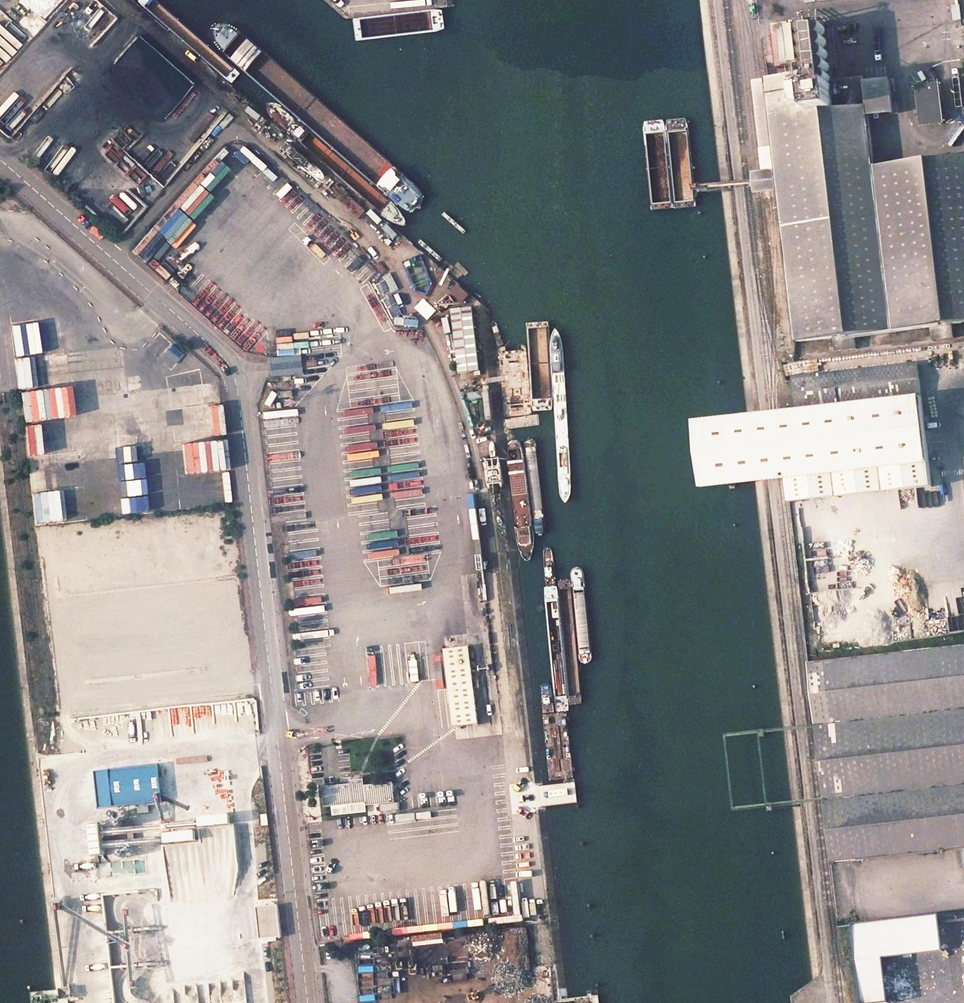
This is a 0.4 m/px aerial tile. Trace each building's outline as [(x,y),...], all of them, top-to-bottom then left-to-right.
[(960,6),(953,6),(954,20),(961,19),(960,6)] [(874,168),(869,117),(894,114),(890,79),(833,85),(831,68),(837,67),(835,43),(828,43),(826,28),(822,24),(804,26),(798,33),(790,34),(789,23),(771,25),(776,68),(790,67),(792,77),(766,80),(796,342),(834,338),(835,351),(857,349),(855,335),(931,327),(933,340),(954,338),(953,324),(963,323),(963,157),(874,168)] [(939,84),(917,86),(922,126),(944,123),(939,84)] [(147,265),(186,223),(172,211),(134,254),(147,265)] [(54,291),(41,292),(42,306),(55,304),(54,291)] [(475,308),(456,310),(463,372),(482,371),(475,308)] [(47,322),(17,324),(18,354),(48,353),(47,322)] [(164,354),(175,362),(181,354),(170,346),(164,354)] [(796,412),(780,414),(788,480),(792,512),(934,494),(918,363),(792,378),(796,412)] [(181,405),(205,400),(199,371),(175,376),(181,405)] [(36,390),(18,391),(20,421),(38,420),(36,390)] [(706,488),(788,480),(780,414),(698,424),(706,488)] [(133,436),(121,436),(121,418),(114,418),(114,451),(133,451),(133,436)] [(140,514),(138,483),(131,484),(129,454),(111,455),(112,484),(119,484),(120,515),(140,514)] [(28,488),(76,485),(74,455),(26,458),(28,488)] [(808,657),(816,721),(824,795),(831,859),(961,843),(963,842),(963,640),(808,657)] [(479,723),(470,646),(446,649),(456,726),(479,723)] [(351,784),(323,788),(325,806),(367,802),(367,805),(395,802),(393,783),(365,786),(364,780),(351,781),(351,784)] [(867,1002),(879,1002),(892,1001),(886,956),(946,948),(941,912),(856,924),(867,1002)]
